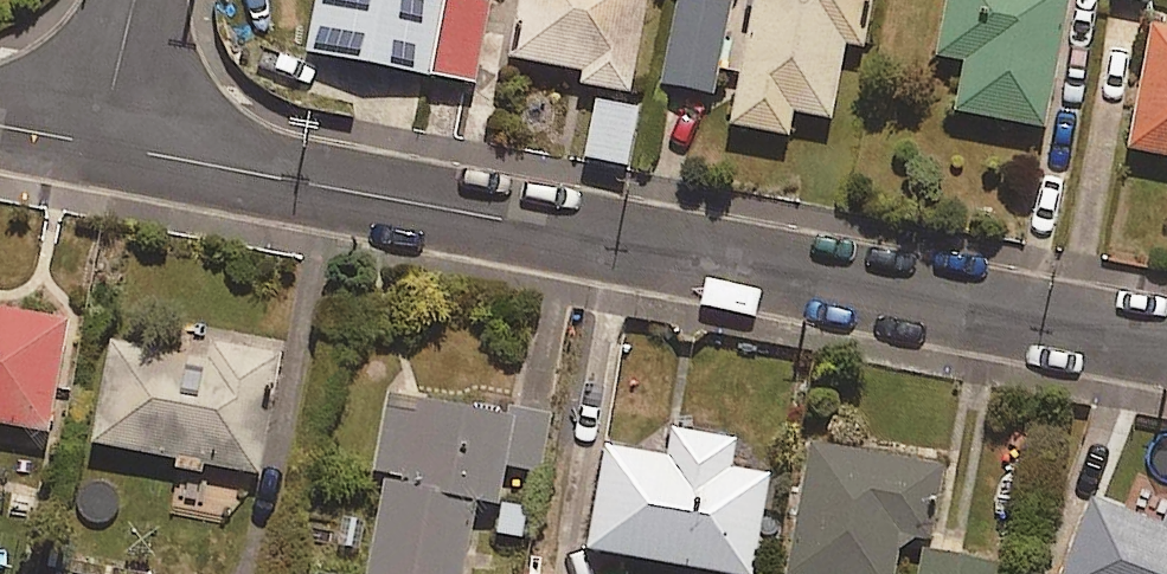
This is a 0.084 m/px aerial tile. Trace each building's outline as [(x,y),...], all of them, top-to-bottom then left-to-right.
[(479,86),(493,0),(323,0),(314,60),(479,86)] [(515,64),(587,76),(585,89),(634,97),(650,0),(526,0),(515,64)] [(733,6),(696,0),(680,0),(665,88),(718,97),(733,6)] [(876,0),(759,0),(734,130),(793,141),(798,116),(834,123),(849,48),(866,52),(876,0)] [(1074,0),(954,0),(943,59),(970,65),(960,116),(1048,133),(1074,0)] [(1157,31),(1133,154),(1166,161),(1166,33),(1157,31)] [(630,170),(641,111),(597,103),(586,162),(630,170)] [(51,440),(72,333),(0,319),(0,430),(51,440)] [(215,346),(212,364),(116,346),(97,448),(182,464),(179,477),(211,483),(213,471),(261,480),(285,359),(215,346)] [(477,532),(524,542),(531,510),(506,505),(512,471),(541,477),(550,429),(388,396),(373,473),(390,477),(386,495),(370,573),(469,573),(477,532)] [(738,446),(676,435),(671,464),(610,453),(592,555),(704,573),(757,573),(773,480),(733,474),(738,446)] [(948,472),(817,447),(793,573),(899,573),(905,542),(933,548),(948,472)] [(1096,504),(1068,573),(1166,573),(1166,532),(1096,504)] [(1001,570),(927,556),(924,573),(1000,573),(1001,570)]
